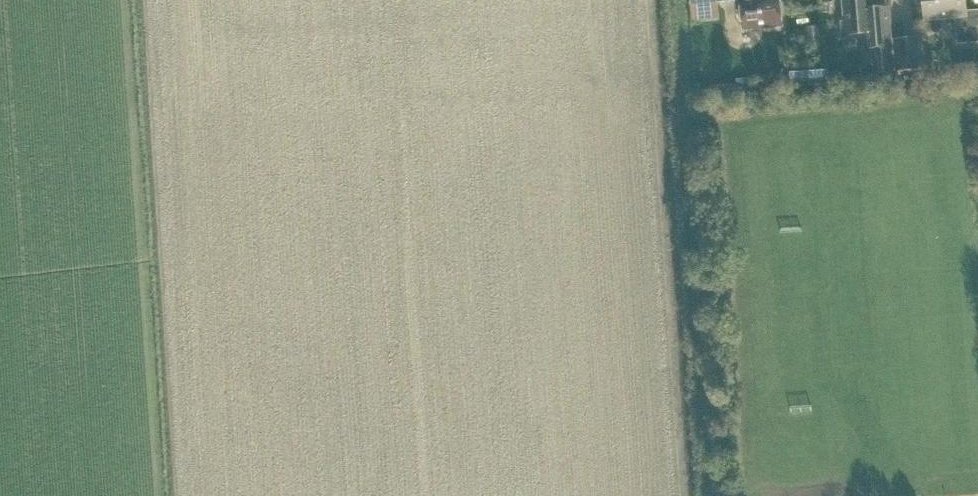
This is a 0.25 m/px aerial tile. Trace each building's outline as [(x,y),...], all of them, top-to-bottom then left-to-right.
[(780,0),(690,0),(690,5),(740,0),(743,30),(782,26),(780,0)] [(871,8),(871,0),(842,0),(843,18),(840,18),(841,36),(861,34),(862,51),(871,50),(873,73),(893,71),(887,7),(871,8)] [(965,11),(964,0),(922,0),(924,21),(954,18),(956,44),(977,42),(977,10),(965,11)] [(920,70),(917,38),(893,40),(896,72),(920,70)] [(966,64),(967,77),(977,76),(977,63),(966,64)]
